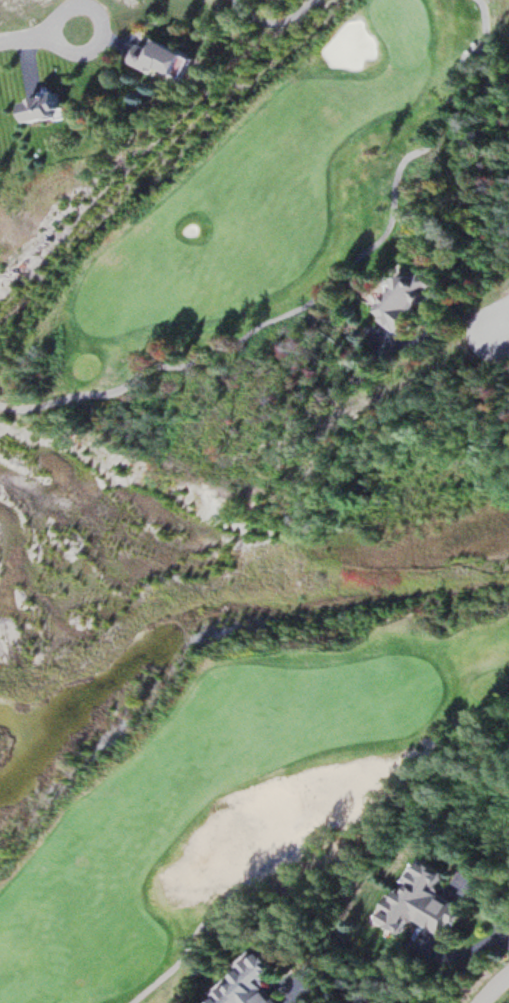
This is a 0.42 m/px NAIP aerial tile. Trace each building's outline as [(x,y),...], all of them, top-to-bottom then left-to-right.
[(162,68),(164,63),(195,75),(204,53),(154,33),(143,61),(162,68)] [(406,276),(376,312),(406,336),(424,315),(419,311),(443,282),(423,265),(411,280),(406,276)] [(441,893),(452,873),(429,861),(424,870),(416,866),(384,922),(410,936),(420,919),(451,937),(467,908),(441,893)] [(265,986),(281,969),(261,951),(211,1002),(282,1002),(265,986)]
